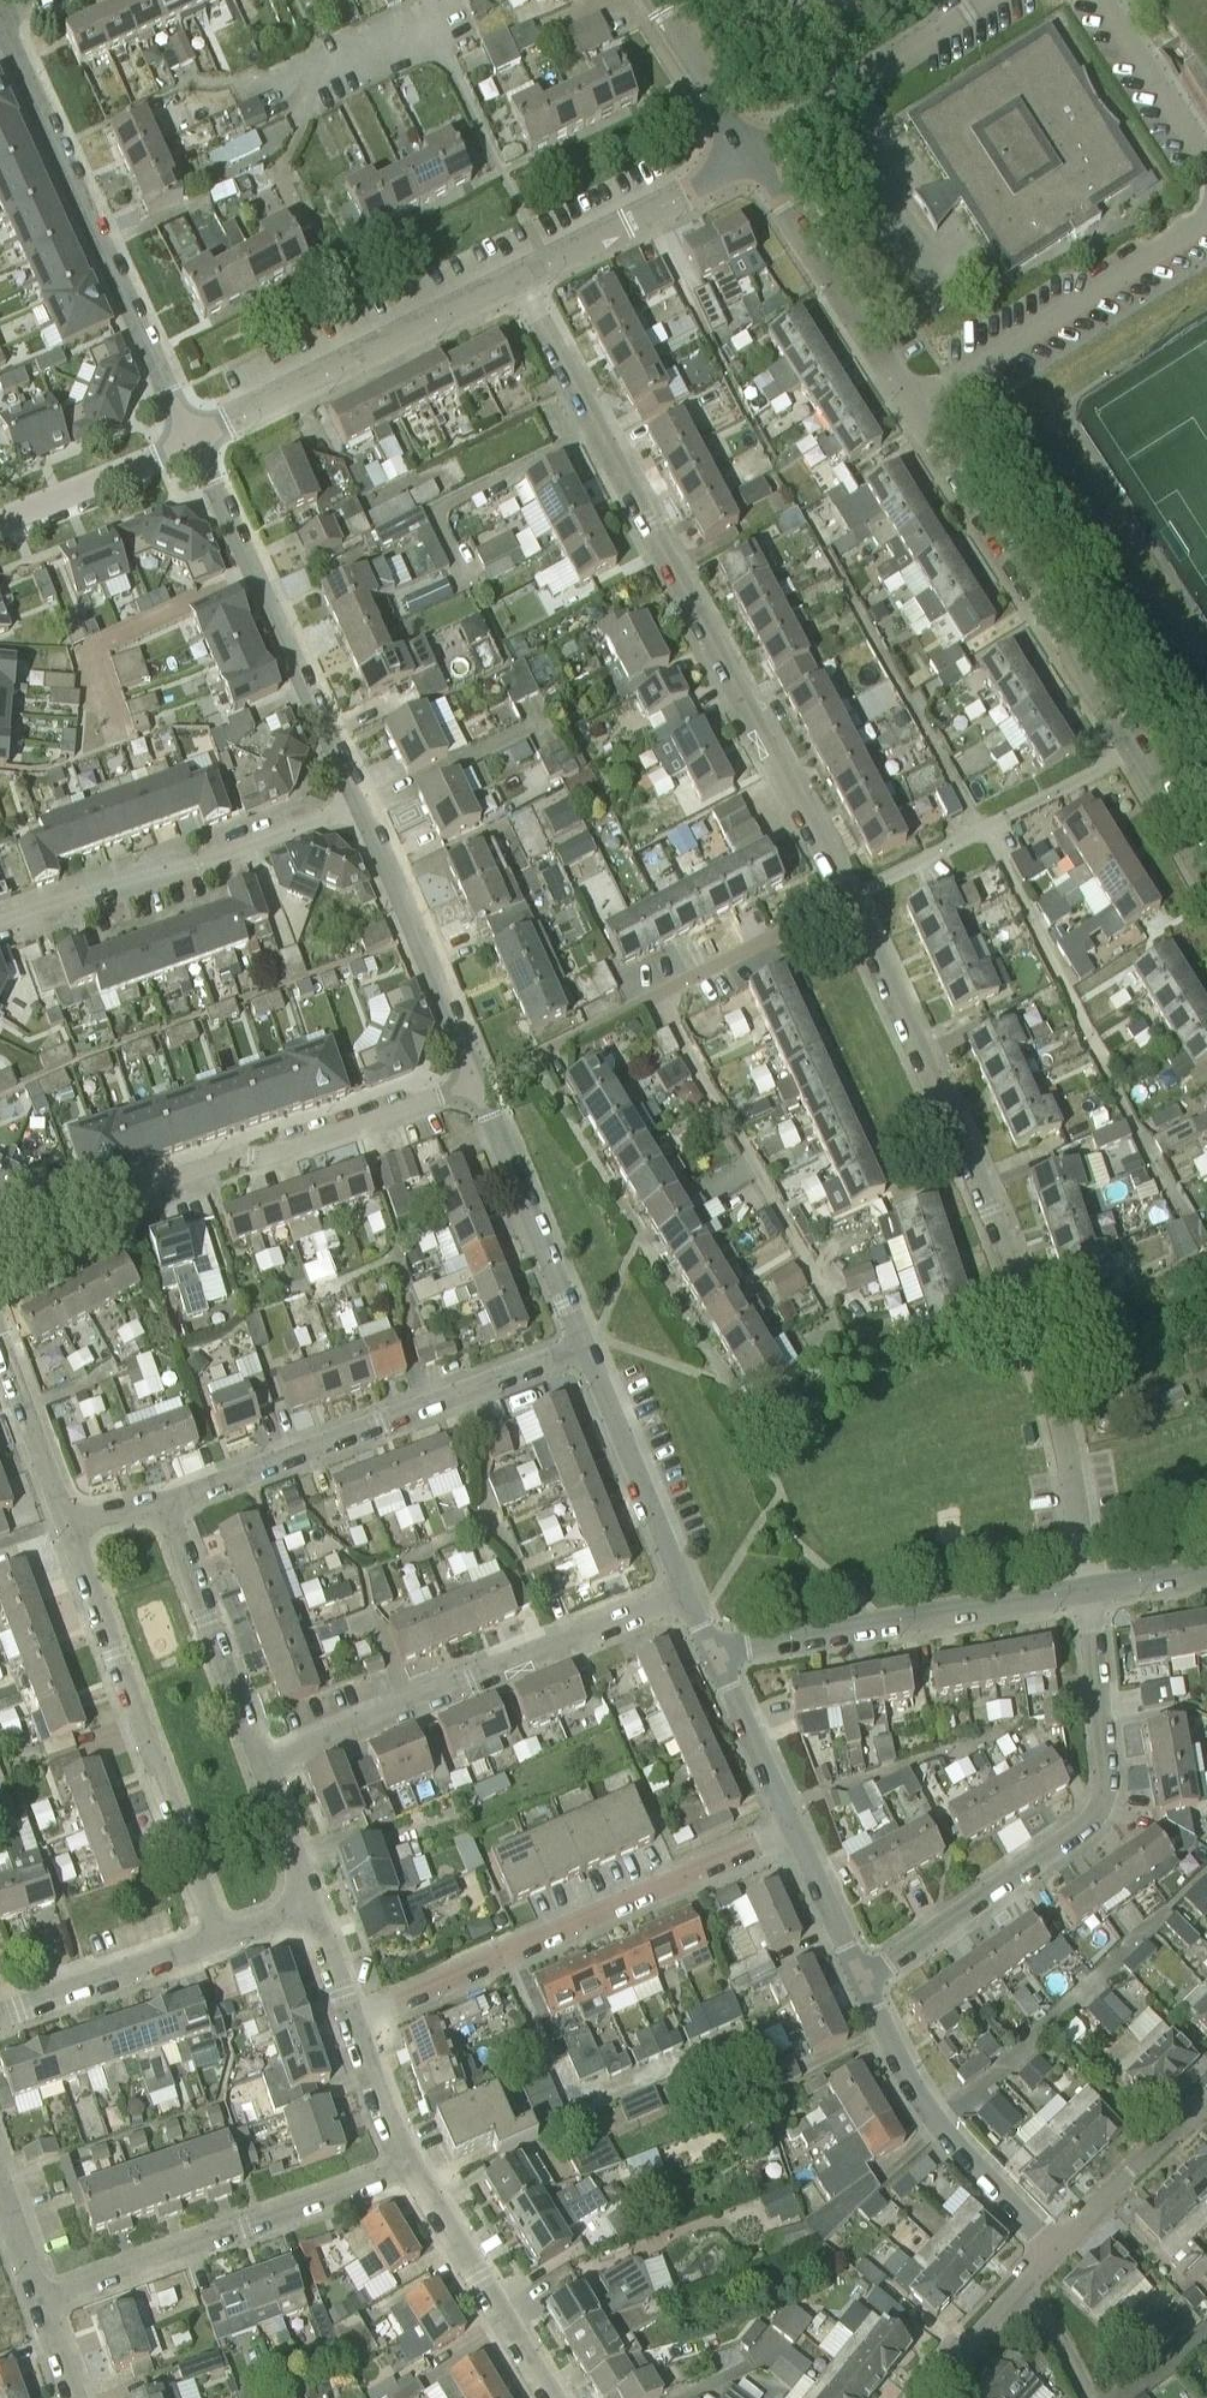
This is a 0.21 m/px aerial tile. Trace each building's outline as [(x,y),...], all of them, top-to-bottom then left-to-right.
[(164,29),(151,0),(138,0),(130,4),(131,5),(123,9),(138,44),(138,45),(140,48),(155,42),(152,34),(164,29)] [(193,20),(184,0),(151,0),(164,29),(179,22),(180,25),(193,20)] [(193,20),(204,15),(203,11),(219,4),(218,0),(184,0),(193,20)] [(513,12),(524,7),(529,4),(527,0),(508,0),(507,1),(508,3),(513,12)] [(1195,64),(1181,73),(1206,113),(1206,0),(1154,0),(1195,64)] [(125,51),(138,45),(138,44),(123,9),(112,14),(111,12),(94,20),(109,54),(123,47),(125,51)] [(570,28),(583,56),(594,51),(612,43),(599,15),(570,28)] [(80,67),(109,54),(94,20),(75,28),(76,30),(67,34),(66,32),(65,33),(80,67)] [(530,23),(507,32),(517,55),(540,45),(530,23)] [(517,56),(517,55),(507,32),(486,40),(487,41),(481,44),(494,74),(520,63),(517,56)] [(174,51),(181,67),(195,60),(181,34),(169,40),(173,51),(174,51)] [(1085,81),(1083,74),(1082,74),(1083,77),(1074,79),(1048,37),(915,122),(954,184),(949,188),(941,189),(954,210),(960,204),(965,201),(1009,270),(1070,230),(1074,237),(1101,220),(1100,219),(1099,220),(1091,207),(1137,178),(1137,177),(1111,136),(1116,130),(1118,131),(1119,130),(1114,125),(1109,119),(1104,114),(1099,108),(1097,104),(1093,98),(1092,95),(1088,88),(1085,81)] [(168,74),(181,67),(174,51),(173,51),(160,58),(162,62),(168,74)] [(602,68),(594,51),(583,56),(582,56),(594,82),(595,85),(600,83),(615,114),(637,104),(617,61),(602,68)] [(584,129),(615,114),(600,83),(595,85),(594,82),(568,94),(584,129)] [(543,109),(541,106),(540,107),(534,94),(509,107),(530,154),(552,143),(537,111),(543,109)] [(552,143),(584,129),(568,94),(541,106),(543,109),(537,111),(552,143)] [(16,120),(6,98),(0,101),(0,127),(15,121),(16,120)] [(258,99),(236,108),(247,132),(268,122),(258,99)] [(123,161),(159,145),(146,117),(111,133),(111,135),(112,134),(117,143),(115,144),(123,161)] [(24,141),(15,121),(0,127),(0,152),(24,141)] [(254,134),(223,148),(230,163),(261,149),(254,134)] [(433,161),(449,193),(471,182),(449,136),(423,149),(428,161),(429,162),(433,161)] [(34,162),(24,141),(0,152),(0,178),(34,162)] [(137,188),(171,172),(159,145),(123,161),(131,179),(133,178),(137,188)] [(417,209),(449,193),(433,161),(429,162),(428,161),(400,175),(417,209)] [(43,183),(34,162),(0,178),(0,200),(43,183)] [(171,172),(137,188),(142,198),(140,199),(149,217),(184,200),(171,172)] [(385,225),(417,209),(400,175),(376,187),(371,175),(363,179),(385,225)] [(247,178),(233,184),(240,198),(254,192),(247,178)] [(353,241),(385,225),(363,179),(344,188),(353,207),(340,214),(353,241)] [(53,204),(43,183),(0,200),(0,206),(10,223),(53,204)] [(232,184),(209,192),(214,207),(237,198),(232,184)] [(18,243),(62,224),(53,204),(10,224),(17,241),(18,243)] [(269,243),(287,276),(308,265),(284,220),(258,234),(265,246),(269,243)] [(712,237),(737,287),(747,282),(751,280),(750,278),(764,272),(739,222),(720,231),(721,233),(712,237)] [(29,265),(72,245),(62,224),(18,243),(19,245),(29,265)] [(253,246),(243,226),(226,235),(236,255),(253,246)] [(727,309),(743,301),(744,301),(737,287),(712,237),(703,242),(702,240),(683,249),(700,282),(711,277),(718,289),(727,309)] [(256,293),(287,276),(269,243),(265,246),(238,259),(256,293)] [(37,284),(81,266),(72,245),(29,265),(36,282),(37,284)] [(225,309),(256,293),(238,259),(214,272),(215,274),(208,278),(225,309)] [(658,294),(661,293),(674,286),(661,261),(645,268),(658,294)] [(215,274),(214,272),(209,263),(182,278),(204,320),(225,309),(208,278),(215,274)] [(47,304),(90,284),(81,266),(37,284),(38,287),(47,304)] [(29,285),(31,290),(38,287),(37,284),(36,282),(29,285)] [(54,327),(102,305),(92,284),(45,305),(53,324),(54,327)] [(593,330),(625,313),(610,286),(577,303),(586,321),(588,320),(593,330)] [(728,328),(727,326),(720,313),(710,293),(708,288),(693,295),(712,335),(728,328)] [(760,308),(767,321),(789,309),(782,294),(760,308)] [(55,329),(65,348),(112,327),(102,305),(54,327),(55,329)] [(651,331),(672,319),(663,305),(630,323),(625,313),(593,330),(598,339),(596,340),(605,357),(651,333),(651,331)] [(783,363),(816,343),(805,326),(804,327),(798,319),(800,318),(799,317),(766,337),(782,363),(783,363)] [(621,383),(658,363),(650,349),(658,345),(651,333),(605,357),(614,374),(616,373),(621,383)] [(745,335),(730,344),(737,356),(752,346),(745,335)] [(119,342),(105,348),(89,355),(96,372),(91,387),(90,389),(129,406),(134,393),(133,392),(137,384),(119,342)] [(471,357),(487,389),(500,382),(514,375),(497,342),(478,351),(479,353),(471,357)] [(799,389),(830,369),(825,361),(827,360),(816,343),(783,363),(782,363),(766,373),(774,386),(761,394),(770,408),(785,398),(784,397),(798,388),(799,389)] [(61,352),(48,358),(54,370),(67,365),(61,352)] [(455,394),(459,403),(487,389),(471,357),(461,362),(460,361),(443,369),(455,394)] [(54,370),(48,358),(36,363),(41,376),(54,370)] [(455,394),(443,369),(439,361),(420,370),(421,372),(412,376),(428,407),(455,394)] [(658,363),(621,383),(626,392),(624,393),(640,422),(676,403),(662,377),(664,375),(658,363)] [(815,415),(848,394),(838,377),(836,378),(830,369),(799,389),(815,415)] [(20,374),(12,377),(16,390),(17,391),(25,387),(20,374)] [(400,421),(428,407),(412,376),(403,381),(402,379),(384,388),(400,421)] [(12,377),(3,381),(8,393),(16,390),(12,377)] [(388,428),(400,421),(384,388),(366,397),(367,399),(357,404),(373,436),(374,435),(379,445),(380,445),(390,464),(402,458),(393,439),(388,428)] [(124,418),(129,406),(90,389),(89,392),(83,406),(65,414),(77,444),(119,427),(123,417),(124,418)] [(819,449),(863,421),(857,412),(859,411),(848,394),(815,415),(831,439),(818,447),(819,449)] [(785,398),(770,408),(776,417),(791,408),(785,398)] [(28,413),(26,414),(42,455),(53,451),(54,453),(66,449),(65,446),(67,445),(50,404),(28,413)] [(346,449),(373,436),(357,404),(349,408),(348,407),(329,416),(346,449)] [(24,415),(2,423),(18,465),(20,464),(21,466),(33,461),(32,459),(42,455),(26,414),(24,415)] [(663,462),(696,445),(682,418),(647,436),(657,454),(658,453),(663,462)] [(819,449),(829,463),(841,455),(848,467),(881,446),(870,428),(868,429),(863,421),(819,449)] [(772,465),(778,474),(817,449),(811,440),(772,465)] [(676,490),(711,472),(702,456),(697,446),(696,445),(663,462),(668,472),(667,473),(676,490)] [(286,516),(317,501),(323,516),(360,498),(347,472),(344,466),(308,482),(297,458),(266,473),(286,516)] [(388,465),(396,481),(408,475),(400,460),(388,465)] [(535,506),(568,489),(573,486),(561,463),(523,483),(535,506)] [(375,491),(365,471),(362,464),(347,472),(360,498),(375,491)] [(387,485),(396,481),(388,465),(379,470),(387,485)] [(832,473),(841,488),(851,482),(844,470),(842,467),(835,472),(832,473)] [(897,470),(864,491),(872,501),(858,510),(867,525),(911,498),(906,489),(908,488),(897,470)] [(692,516),(725,499),(724,497),(728,495),(721,482),(717,485),(711,472),(676,490),(685,507),(686,506),(692,516)] [(736,492),(743,505),(769,493),(763,479),(736,492)] [(849,499),(849,500),(851,499),(859,494),(851,482),(841,488),(829,496),(836,507),(849,499)] [(409,495),(416,507),(440,495),(433,483),(409,495)] [(551,535),(583,518),(568,489),(535,506),(551,535)] [(369,536),(421,511),(420,511),(417,513),(408,494),(362,516),(333,530),(332,528),(300,542),(311,565),(344,549),(343,548),(369,536)] [(887,548),(929,522),(919,505),(917,506),(911,498),(867,525),(851,535),(858,546),(871,537),(880,550),(886,547),(887,548)] [(725,499),(692,516),(697,525),(695,526),(704,544),(739,525),(725,499)] [(504,522),(520,514),(514,503),(498,511),(504,522)] [(797,510),(772,523),(780,539),(805,526),(797,510)] [(421,511),(369,536),(378,555),(429,529),(421,511)] [(139,525),(121,533),(134,563),(151,555),(166,561),(168,561),(183,522),(178,520),(172,517),(171,518),(162,514),(139,525)] [(566,564),(598,547),(583,518),(551,535),(566,564)] [(196,527),(183,522),(168,561),(171,562),(185,568),(192,586),(222,573),(215,556),(215,555),(205,532),(196,528),(196,527)] [(913,568),(944,549),(938,540),(940,539),(929,522),(887,548),(895,560),(876,573),(883,585),(912,567),(913,568)] [(519,551),(535,543),(529,531),(513,540),(510,535),(475,553),(484,570),(508,557),(519,551)] [(97,543),(87,547),(103,588),(105,587),(127,579),(111,538),(109,538),(108,536),(96,541),(97,543)] [(421,548),(430,574),(451,566),(441,541),(421,548)] [(541,554),(535,543),(519,551),(525,562),(541,554)] [(598,547),(566,564),(578,587),(616,567),(604,544),(598,547)] [(64,556),(62,557),(78,598),(100,589),(103,588),(87,547),(76,551),(75,548),(63,553),(64,556)] [(929,594),(962,574),(951,556),(949,557),(944,549),(913,568),(929,593),(929,594)] [(525,562),(519,551),(508,557),(514,568),(525,562)] [(734,595),(766,578),(752,551),(718,569),(727,587),(729,586),(734,595)] [(515,570),(514,568),(508,557),(484,570),(491,583),(515,570)] [(366,607),(367,606),(367,605),(394,592),(390,583),(391,582),(383,565),(366,573),(321,593),(331,616),(363,601),(366,607)] [(560,591),(550,571),(534,579),(540,592),(541,591),(545,599),(560,591)] [(946,620),(976,601),(971,591),(972,590),(962,574),(929,594),(929,593),(914,602),(924,617),(909,627),(916,638),(946,620)] [(905,587),(898,576),(883,586),(890,597),(905,587)] [(746,623),(780,605),(766,578),(734,595),(739,605),(737,606),(746,623)] [(34,584),(37,592),(50,587),(47,579),(34,584)] [(50,587),(37,592),(40,600),(53,595),(50,587)] [(439,587),(415,598),(421,612),(445,601),(439,587)] [(165,591),(155,595),(161,608),(171,604),(165,591)] [(155,595),(146,600),(151,613),(161,608),(155,595)] [(247,622),(235,596),(191,616),(203,642),(247,622)] [(146,600),(136,604),(141,617),(151,613),(146,600)] [(380,632),(367,606),(366,607),(363,601),(331,616),(346,647),(380,632)] [(976,601),(946,620),(952,630),(962,646),(994,625),(983,608),(982,609),(976,601)] [(893,616),(885,602),(868,612),(876,626),(893,616)] [(762,649),(794,631),(810,622),(803,609),(787,617),(780,605),(746,623),(755,640),(757,639),(762,649)] [(9,631),(0,609),(0,608),(0,635),(9,631)] [(616,665),(657,643),(645,621),(632,627),(625,614),(604,625),(610,637),(604,641),(616,665)] [(72,648),(85,642),(79,629),(72,616),(60,621),(72,648)] [(100,636),(94,622),(79,629),(85,642),(100,636)] [(246,622),(205,641),(216,664),(256,645),(246,622)] [(557,642),(566,634),(561,627),(551,634),(557,642)] [(781,688),(815,671),(794,631),(762,649),(767,658),(765,659),(781,688)] [(389,659),(392,657),(380,632),(346,647),(360,677),(391,663),(389,659)] [(574,642),(580,653),(591,647),(585,636),(574,642)] [(515,665),(531,657),(521,638),(506,645),(515,665)] [(360,677),(370,701),(411,682),(422,704),(447,692),(436,669),(435,669),(422,643),(392,657),(389,659),(391,663),(360,677)] [(657,643),(616,665),(635,699),(664,684),(657,672),(669,666),(657,643)] [(256,645),(216,664),(224,684),(225,686),(265,667),(256,645)] [(937,676),(953,666),(963,660),(955,647),(929,663),(937,676)] [(995,695),(1025,677),(1019,668),(1021,667),(1010,650),(979,669),(995,695)] [(116,675),(144,666),(139,652),(112,661),(116,675)] [(538,691),(555,683),(549,671),(554,668),(548,656),(526,666),(533,679),(538,691)] [(589,664),(594,674),(603,670),(598,660),(589,664)] [(963,660),(953,666),(962,680),(972,674),(963,660)] [(514,674),(527,700),(539,694),(523,662),(510,669),(512,674),(514,674)] [(12,692),(13,688),(14,664),(0,663),(0,691),(12,692)] [(144,666),(116,675),(121,689),(148,679),(144,666)] [(225,686),(223,686),(225,690),(234,710),(278,690),(267,666),(225,686)] [(803,726),(836,709),(815,671),(781,688),(797,718),(798,717),(803,726)] [(513,707),(527,700),(514,674),(512,674),(501,680),(509,697),(508,698),(513,707)] [(51,692),(74,694),(74,679),(45,677),(44,691),(51,692)] [(1011,721),(1043,702),(1032,685),(1030,686),(1025,677),(995,695),(1011,721)] [(666,729),(694,714),(675,678),(664,684),(635,699),(647,722),(659,716),(665,728),(666,729)] [(216,688),(218,692),(225,690),(223,686),(225,686),(224,684),(216,688)] [(9,716),(11,693),(12,693),(12,692),(0,691),(0,715),(9,716)] [(80,694),(74,694),(51,692),(50,706),(79,708),(80,694)] [(132,721),(145,716),(145,715),(159,710),(155,697),(127,706),(132,721)] [(1028,747),(1057,729),(1052,720),(1053,719),(1043,702),(1011,721),(1028,747)] [(979,704),(964,713),(970,724),(985,715),(979,704)] [(816,754),(850,736),(836,709),(803,726),(808,736),(807,737),(816,754)] [(396,754),(438,733),(426,710),(385,731),(396,754)] [(559,715),(564,726),(575,720),(570,710),(559,715)] [(911,725),(905,713),(892,720),(898,731),(911,725)] [(226,745),(235,748),(254,729),(248,714),(227,722),(229,729),(221,732),(226,745)] [(261,762),(299,778),(304,765),(303,765),(307,756),(289,714),(275,720),(264,724),(271,739),(270,740),(261,762)] [(678,778),(717,757),(694,714),(666,729),(665,728),(649,736),(656,749),(654,750),(664,770),(647,779),(647,780),(652,789),(653,791),(669,782),(678,778)] [(7,740),(7,739),(9,716),(0,715),(0,739),(7,740)] [(145,716),(132,721),(136,734),(150,729),(145,716)] [(1057,729),(1028,747),(1044,773),(1075,753),(1064,736),(1063,737),(1057,729)] [(210,736),(211,740),(218,755),(228,751),(220,732),(210,736)] [(438,733),(396,754),(408,777),(449,756),(438,733)] [(831,780),(864,763),(850,736),(816,754),(825,771),(827,770),(831,780)] [(63,738),(63,747),(76,748),(77,739),(63,738)] [(6,768),(6,767),(8,744),(9,740),(7,740),(0,739),(0,767),(6,768)] [(552,747),(565,774),(566,777),(577,772),(570,757),(562,742),(552,747)] [(509,754),(516,767),(534,758),(527,745),(509,754)] [(997,767),(1012,757),(1004,745),(989,755),(997,767)] [(63,747),(62,756),(75,757),(76,748),(63,747)] [(552,747),(538,754),(551,780),(565,774),(552,747)] [(581,752),(570,757),(577,772),(588,766),(581,752)] [(717,757),(678,778),(669,782),(674,792),(680,788),(689,803),(691,809),(733,787),(717,757)] [(1012,757),(997,767),(1003,776),(1018,767),(1012,757)] [(293,790),(299,778),(261,762),(251,786),(254,796),(241,801),(246,816),(289,799),(292,790),(293,790)] [(844,808),(878,790),(864,763),(831,780),(837,789),(835,790),(844,808)] [(199,815),(184,774),(171,778),(166,765),(155,769),(175,824),(199,815)] [(150,832),(175,824),(155,769),(146,773),(150,786),(136,791),(150,832)] [(184,774),(199,815),(204,829),(230,819),(215,778),(199,784),(194,770),(184,774)] [(429,820),(470,799),(459,776),(418,797),(429,820)] [(669,782),(653,791),(653,792),(658,800),(674,792),(669,782)] [(150,832),(136,791),(122,795),(118,783),(107,787),(126,841),(150,832)] [(102,849),(126,841),(107,787),(97,790),(102,803),(87,808),(102,849)] [(54,791),(59,804),(66,801),(61,789),(54,791)] [(962,815),(948,789),(936,796),(949,821),(962,815)] [(860,833),(892,816),(878,790),(844,808),(853,824),(855,823),(860,833)] [(1066,861),(1106,836),(1111,833),(1089,798),(1055,820),(1062,832),(1053,838),(1066,861)] [(470,799),(429,820),(441,843),(482,822),(470,799)] [(581,824),(568,799),(546,810),(559,835),(581,824)] [(102,849),(87,808),(73,813),(69,800),(66,801),(59,804),(78,858),(102,849)] [(738,862),(756,897),(765,892),(765,894),(783,885),(739,800),(712,814),(737,862),(738,862)] [(54,867),(78,858),(59,804),(48,807),(53,820),(39,825),(44,840),(45,840),(54,867)] [(892,816),(860,833),(865,842),(863,843),(872,861),(906,843),(892,816)] [(687,828),(667,839),(676,856),(696,845),(687,828)] [(1093,883),(1123,864),(1106,836),(1066,861),(1073,872),(1067,875),(1071,881),(1056,891),(1055,890),(1034,902),(1042,915),(1078,892),(1093,883)] [(59,881),(54,867),(45,840),(44,840),(18,849),(33,890),(59,881)] [(320,887),(335,851),(322,845),(322,846),(313,842),(270,859),(279,883),(296,876),(297,878),(320,887)] [(581,862),(571,842),(554,850),(565,870),(581,862)] [(507,876),(507,875),(493,844),(447,865),(462,896),(507,876)] [(335,851),(320,887),(342,896),(354,892),(361,909),(375,903),(356,861),(347,857),(348,856),(335,851)] [(1025,887),(1059,865),(1052,854),(1032,867),(1025,852),(1010,859),(1025,887)] [(747,901),(756,897),(738,862),(737,862),(711,875),(729,912),(748,903),(747,901)] [(1095,920),(1110,911),(1140,891),(1123,864),(1093,883),(1078,892),(1084,903),(1095,920)] [(491,934),(530,917),(525,906),(523,906),(509,874),(507,875),(507,876),(462,896),(476,928),(486,924),(491,934)] [(712,921),(729,912),(711,875),(684,889),(702,924),(711,919),(712,921)] [(227,894),(232,908),(246,948),(248,947),(258,943),(252,929),(267,924),(253,885),(227,894)] [(11,898),(10,897),(8,898),(4,887),(0,889),(0,902),(11,898)] [(918,935),(953,919),(980,906),(971,888),(953,896),(949,888),(906,908),(918,935)] [(1140,891),(1110,911),(1095,920),(1079,929),(1080,930),(1067,938),(1056,945),(1070,967),(1095,952),(1088,940),(1100,932),(1107,943),(1160,910),(1146,888),(1140,891)] [(692,929),(702,924),(684,889),(657,903),(676,940),(693,931),(692,929)] [(1078,892),(1042,915),(1051,929),(1071,916),(1072,916),(1070,912),(1084,903),(1078,892)] [(659,949),(676,940),(657,903),(630,917),(648,952),(658,947),(659,949)] [(233,952),(246,948),(232,908),(208,917),(227,969),(229,968),(238,965),(233,952)] [(218,972),(227,969),(208,917),(184,926),(198,965),(214,960),(218,972)] [(506,973),(549,953),(538,929),(536,930),(530,917),(491,934),(497,948),(493,949),(502,968),(503,967),(506,973)] [(639,957),(648,952),(630,917),(603,931),(622,967),(639,958),(639,957)] [(930,962),(965,946),(953,919),(918,935),(930,962)] [(384,924),(358,936),(366,953),(392,941),(384,924)] [(184,970),(198,965),(184,926),(160,934),(178,986),(189,983),(184,970)] [(1061,928),(1050,935),(1056,945),(1067,938),(1061,928)] [(169,990),(178,986),(160,934),(136,943),(150,983),(165,977),(169,990)] [(597,936),(584,942),(590,954),(603,948),(597,936)] [(134,989),(150,983),(136,943),(112,952),(130,1004),(139,1001),(134,989)] [(258,944),(248,947),(246,948),(249,956),(261,952),(258,944)] [(102,1000),(88,960),(82,946),(56,956),(70,995),(88,989),(93,1002),(99,999),(100,1001),(102,1000)] [(977,973),(976,971),(965,946),(930,962),(943,989),(977,973)] [(279,955),(288,981),(306,975),(297,949),(279,955)] [(1168,950),(1132,974),(1147,999),(1179,979),(1177,976),(1182,972),(1168,950)] [(120,1008),(130,1004),(112,952),(88,960),(102,1000),(116,995),(120,1008)] [(8,953),(0,956),(0,999),(6,986),(1,970),(12,966),(8,953)] [(517,1000),(551,985),(562,980),(549,953),(506,973),(512,986),(511,987),(517,1000)] [(367,977),(362,963),(349,968),(354,982),(367,977)] [(617,991),(606,969),(603,964),(575,978),(589,1005),(617,991)] [(977,973),(943,989),(955,1015),(1000,995),(998,988),(988,966),(976,971),(977,973)] [(232,981),(228,970),(219,974),(223,984),(232,981)] [(761,1016),(793,1001),(789,993),(791,992),(782,973),(749,989),(761,1016)] [(320,979),(325,992),(338,988),(333,974),(320,979)] [(1163,1023),(1194,1003),(1179,979),(1147,999),(1163,1023)] [(315,996),(310,982),(296,987),(301,1000),(315,996)] [(551,985),(517,1000),(527,1022),(528,1021),(533,1031),(531,1032),(532,1033),(566,1017),(551,985)] [(385,1031),(384,1034),(423,1051),(428,1039),(427,1038),(431,1029),(416,986),(385,997),(392,1015),(385,1031)] [(1131,1003),(1124,992),(1108,1002),(1116,1013),(1131,1003)] [(265,998),(270,1012),(284,1007),(279,993),(265,998)] [(256,1017),(270,1012),(265,998),(251,1003),(256,1017)] [(220,1006),(225,1020),(239,1015),(234,1001),(220,1006)] [(774,1044),(808,1028),(800,1010),(798,1011),(793,1001),(761,1016),(774,1044)] [(1206,1030),(1206,1024),(1194,1003),(1163,1023),(1178,1048),(1206,1030)] [(211,1025),(225,1020),(220,1006),(206,1011),(211,1025)] [(64,1025),(59,1011),(45,1016),(50,1030),(64,1025)] [(729,1030),(744,1023),(739,1012),(724,1019),(729,1030)] [(1111,1055),(1133,1041),(1148,1031),(1141,1020),(1127,1030),(1125,1027),(1102,1041),(1111,1055)] [(647,1031),(633,1022),(626,1032),(640,1041),(647,1031)] [(744,1023),(729,1030),(734,1042),(750,1035),(744,1023)] [(1026,1050),(1053,1037),(1047,1024),(1026,1034),(1024,1028),(1017,1031),(1013,1023),(968,1044),(980,1070),(1015,1054),(1016,1054),(1026,1050)] [(179,1029),(185,1043),(198,1037),(193,1024),(179,1029)] [(787,1071),(819,1057),(815,1047),(816,1047),(808,1028),(774,1044),(787,1071)] [(171,1048),(185,1043),(179,1029),(166,1034),(171,1048)] [(667,1030),(655,1036),(652,1038),(663,1060),(679,1053),(667,1030)] [(1178,1048),(1194,1073),(1206,1065),(1206,1030),(1178,1048)] [(1148,1031),(1133,1041),(1140,1051),(1155,1041),(1148,1031)] [(358,1059),(370,1089),(412,1072),(416,1063),(417,1063),(423,1051),(384,1034),(383,1036),(376,1052),(358,1059)] [(1053,1037),(1026,1050),(1032,1062),(1059,1050),(1053,1037)] [(136,1045),(141,1058),(155,1053),(150,1040),(136,1045)] [(127,1064),(141,1058),(136,1045),(122,1050),(127,1064)] [(59,1066),(73,1060),(66,1046),(53,1052),(39,1059),(45,1072),(59,1066)] [(324,1103),(347,1096),(330,1047),(310,1054),(307,1055),(324,1103)] [(993,1097),(1028,1081),(1016,1054),(1015,1054),(980,1070),(993,1097)] [(94,1060),(99,1074),(113,1069),(107,1055),(94,1060)] [(324,1103),(307,1055),(305,1056),(285,1062),(302,1111),(324,1103)] [(800,1099),(833,1084),(825,1065),(823,1066),(819,1057),(787,1071),(800,1099)] [(85,1079),(99,1074),(94,1060),(80,1065),(85,1079)] [(1173,1071),(1166,1060),(1151,1068),(1158,1080),(1173,1071)] [(667,1095),(691,1080),(679,1061),(655,1076),(667,1095)] [(301,1109),(286,1064),(268,1070),(266,1071),(282,1116),(301,1109)] [(582,1109),(615,1090),(599,1064),(565,1084),(575,1102),(577,1101),(582,1109)] [(754,1086),(770,1079),(765,1067),(749,1074),(754,1086)] [(3,1091),(17,1085),(10,1071),(0,1076),(0,1084),(3,1091)] [(57,1091),(71,1085),(64,1071),(51,1078),(38,1084),(43,1097),(44,1098),(57,1091)] [(282,1116),(266,1071),(263,1072),(245,1078),(260,1123),(282,1116)] [(260,1123),(245,1078),(224,1085),(222,1086),(239,1131),(260,1123)] [(770,1079),(754,1086),(760,1098),(776,1090),(770,1079)] [(1005,1124),(1040,1108),(1028,1081),(993,1097),(1005,1124)] [(24,1090),(30,1103),(43,1097),(38,1084),(24,1090)] [(813,1127),(844,1112),(840,1102),(842,1102),(833,1084),(800,1099),(813,1127)] [(239,1131),(222,1086),(219,1087),(202,1093),(217,1138),(239,1131)] [(1053,1102),(1060,1099),(1055,1088),(1045,1093),(1050,1103),(1053,1102)] [(71,1089),(59,1093),(62,1104),(75,1100),(71,1089)] [(596,1136),(631,1116),(623,1103),(615,1090),(582,1109),(588,1119),(587,1120),(596,1136)] [(29,1110),(23,1093),(0,1100),(0,1119),(29,1110)] [(217,1138),(202,1093),(182,1100),(179,1101),(195,1145),(217,1138)] [(43,1097),(30,1103),(36,1116),(49,1110),(44,1098),(43,1097)] [(195,1145),(179,1101),(177,1102),(158,1108),(174,1153),(195,1145)] [(1040,1108),(1005,1124),(1017,1151),(1062,1130),(1060,1126),(1063,1125),(1053,1102),(1040,1108)] [(174,1153),(158,1108),(139,1115),(136,1116),(152,1160),(174,1153)] [(637,1114),(648,1141),(659,1136),(648,1109),(637,1114)] [(825,1154),(859,1139),(850,1120),(849,1121),(844,1112),(813,1127),(825,1154)] [(1166,1112),(1150,1120),(1156,1132),(1172,1123),(1166,1112)] [(1192,1122),(1191,1121),(1153,1140),(1162,1157),(1206,1134),(1206,1115),(1192,1122)] [(152,1160),(136,1116),(134,1117),(115,1123),(131,1168),(152,1160)] [(613,1161),(646,1141),(631,1116),(596,1136),(606,1153),(608,1152),(613,1161)] [(131,1170),(115,1121),(95,1128),(92,1129),(109,1177),(131,1170)] [(780,1142),(796,1134),(790,1121),(774,1129),(780,1142)] [(1123,1126),(1091,1138),(1096,1152),(1131,1139),(1125,1124),(1123,1125),(1123,1126)] [(109,1177),(92,1129),(90,1130),(70,1136),(86,1185),(109,1177)] [(756,1140),(761,1150),(764,1149),(780,1142),(775,1131),(756,1140)] [(780,1142),(781,1142),(785,1152),(801,1145),(796,1134),(780,1142)] [(838,1182),(870,1167),(865,1157),(867,1157),(859,1139),(825,1154),(838,1181),(838,1182)] [(627,1188),(661,1167),(660,1165),(653,1153),(646,1141),(613,1161),(619,1171),(617,1172),(627,1188)] [(402,1187),(404,1187),(419,1182),(409,1152),(392,1158),(402,1187)] [(1206,1171),(1206,1156),(1193,1164),(1199,1175),(1206,1171)] [(1121,1163),(1126,1178),(1130,1177),(1143,1173),(1137,1157),(1121,1163)] [(414,1216),(404,1187),(402,1187),(392,1158),(377,1163),(397,1221),(414,1216)] [(9,1163),(0,1159),(0,1182),(9,1163)] [(1040,1207),(1076,1195),(1076,1194),(1096,1188),(1087,1161),(1058,1170),(1057,1166),(1048,1168),(1049,1173),(1031,1179),(1040,1207)] [(9,1163),(0,1182),(0,1206),(3,1207),(4,1206),(13,1211),(56,1195),(45,1165),(27,1171),(9,1163)] [(439,1205),(471,1192),(459,1163),(426,1176),(439,1205)] [(644,1213),(677,1193),(669,1180),(661,1167),(627,1188),(637,1205),(639,1204),(644,1213)] [(838,1181),(837,1181),(850,1210),(884,1194),(876,1175),(874,1176),(870,1167),(838,1182),(838,1181)] [(335,1177),(346,1209),(374,1200),(363,1168),(335,1177)] [(1199,1175),(1204,1186),(1206,1184),(1206,1171),(1199,1175)] [(1130,1177),(1134,1190),(1150,1184),(1144,1173),(1143,1173),(1130,1177)] [(317,1219),(346,1209),(335,1177),(307,1187),(317,1219)] [(806,1196),(821,1190),(816,1179),(801,1185),(806,1196)] [(317,1219),(307,1187),(278,1197),(290,1230),(289,1230),(294,1245),(311,1240),(316,1256),(329,1252),(323,1234),(322,1234),(317,1219)] [(825,1200),(821,1190),(806,1196),(811,1207),(825,1200)] [(450,1232),(482,1220),(471,1192),(439,1205),(450,1232)] [(692,1219),(691,1218),(684,1206),(677,1193),(644,1213),(650,1222),(648,1223),(658,1240),(692,1219)] [(1049,1235),(1085,1223),(1076,1195),(1040,1207),(1049,1235)] [(261,1238),(289,1230),(290,1230),(278,1197),(250,1206),(261,1238)] [(901,1245),(937,1233),(936,1229),(942,1227),(934,1203),(888,1218),(881,1204),(869,1209),(875,1223),(878,1223),(885,1244),(899,1239),(901,1245)] [(675,1264),(708,1245),(707,1244),(721,1236),(714,1224),(725,1218),(716,1204),(691,1218),(692,1219),(658,1240),(668,1256),(670,1255),(675,1264)] [(222,1216),(233,1248),(261,1238),(250,1206),(222,1216)] [(804,1239),(806,1239),(814,1234),(798,1207),(789,1213),(804,1239)] [(758,1217),(772,1241),(785,1233),(770,1209),(758,1217)] [(368,1220),(373,1236),(386,1232),(380,1216),(368,1220)] [(1194,1217),(1183,1223),(1198,1251),(1206,1246),(1206,1239),(1195,1216),(1194,1217)] [(461,1259),(493,1247),(482,1220),(450,1232),(437,1238),(447,1262),(460,1257),(461,1259)] [(1058,1263),(1106,1247),(1105,1246),(1116,1242),(1116,1241),(1112,1228),(1101,1231),(1089,1235),(1085,1223),(1049,1235),(1058,1263)] [(160,1294),(161,1294),(177,1289),(187,1320),(208,1313),(198,1280),(218,1274),(204,1224),(149,1240),(160,1276),(155,1278),(157,1284),(160,1294)] [(418,1244),(433,1237),(428,1226),(413,1232),(418,1244)] [(323,1234),(329,1252),(339,1248),(334,1231),(323,1234)] [(911,1273),(946,1261),(937,1233),(901,1245),(911,1273)] [(433,1237),(418,1244),(423,1256),(438,1249),(433,1237)] [(405,1249),(412,1268),(423,1264),(416,1245),(405,1249)] [(689,1291),(723,1271),(708,1245),(675,1264),(681,1274),(679,1275),(689,1291)] [(493,1247),(461,1259),(443,1266),(448,1280),(435,1285),(433,1280),(410,1289),(418,1308),(441,1299),(457,1293),(467,1289),(504,1274),(493,1247)] [(1106,1247),(1058,1263),(1068,1291),(1115,1275),(1106,1247)] [(267,1254),(272,1271),(285,1267),(279,1250),(267,1254)] [(255,1258),(261,1275),(272,1271),(267,1254),(255,1258)] [(97,1274),(114,1305),(139,1291),(122,1260),(97,1274)] [(920,1300),(956,1288),(946,1261),(911,1273),(920,1300)] [(800,1263),(775,1276),(787,1300),(812,1287),(800,1263)] [(876,1284),(870,1264),(840,1274),(847,1294),(876,1284)] [(878,1283),(895,1277),(891,1265),(874,1271),(878,1283)] [(742,1295),(742,1294),(734,1281),(731,1283),(723,1271),(689,1291),(699,1308),(701,1307),(706,1316),(742,1295)] [(72,1288),(88,1319),(114,1305),(97,1274),(72,1288)] [(504,1274),(467,1289),(471,1301),(477,1298),(484,1314),(515,1301),(504,1274)] [(895,1277),(878,1283),(882,1295),(899,1289),(895,1277)] [(46,1302),(63,1332),(88,1319),(72,1288),(46,1302)] [(956,1288),(920,1300),(929,1328),(971,1314),(963,1289),(957,1292),(956,1288)] [(720,1343),(754,1323),(753,1322),(764,1315),(748,1290),(742,1294),(742,1295),(706,1316),(712,1325),(710,1326),(720,1343)] [(462,1304),(457,1293),(441,1299),(446,1311),(462,1304)] [(515,1301),(484,1314),(490,1329),(481,1332),(486,1346),(527,1331),(515,1301)] [(37,1346),(63,1332),(46,1302),(21,1316),(37,1346)] [(789,1306),(777,1314),(784,1326),(797,1319),(789,1306)] [(905,1308),(888,1313),(892,1326),(909,1320),(905,1308)] [(364,1309),(351,1314),(357,1330),(370,1326),(364,1309)] [(244,1319),(254,1348),(270,1343),(260,1314),(244,1319)] [(345,1334),(357,1330),(351,1314),(340,1318),(345,1334)] [(127,1329),(134,1342),(145,1336),(137,1323),(132,1326),(127,1329)] [(737,1367),(769,1348),(754,1323),(720,1343),(730,1359),(732,1358),(737,1367)] [(124,1347),(134,1342),(127,1329),(117,1334),(124,1347)] [(294,1334),(300,1351),(311,1347),(305,1330),(294,1334)] [(1122,1331),(1108,1336),(1112,1345),(1125,1340),(1122,1331)] [(414,1342),(412,1342),(418,1358),(448,1348),(443,1332),(430,1336),(414,1342)] [(288,1355),(300,1351),(294,1334),(282,1339),(288,1355)] [(406,1375),(392,1336),(363,1347),(377,1385),(406,1375)] [(134,1342),(139,1352),(146,1348),(140,1338),(134,1342)] [(784,1339),(769,1348),(737,1367),(743,1377),(741,1378),(751,1395),(799,1366),(784,1339)] [(124,1347),(131,1358),(140,1353),(139,1352),(134,1342),(124,1347)] [(457,1357),(457,1356),(453,1346),(448,1348),(418,1358),(422,1369),(457,1357)] [(348,1396),(377,1385),(363,1347),(334,1357),(348,1396)] [(77,1357),(84,1370),(95,1364),(88,1351),(77,1357)] [(210,1365),(196,1353),(186,1365),(200,1377),(210,1365)] [(136,1359),(140,1370),(145,1384),(155,1380),(156,1381),(159,1380),(150,1354),(136,1359)] [(74,1375),(84,1370),(77,1357),(67,1362),(74,1375)] [(319,1406),(348,1396),(334,1357),(305,1367),(319,1406)] [(125,1365),(128,1374),(140,1370),(136,1359),(124,1363),(125,1365)] [(62,1365),(71,1383),(86,1376),(84,1370),(74,1375),(67,1362),(62,1365)] [(290,1416),(319,1406),(305,1367),(276,1377),(290,1416)] [(128,1374),(134,1388),(145,1384),(140,1370),(128,1374)] [(272,1406),(264,1383),(262,1376),(243,1382),(240,1376),(209,1388),(214,1401),(210,1403),(223,1440),(259,1427),(254,1413),(272,1406)] [(155,1380),(145,1384),(150,1399),(161,1395),(156,1381),(155,1380)] [(150,1399),(145,1384),(134,1388),(139,1403),(150,1399)] [(101,1403),(100,1400),(89,1404),(95,1418),(105,1414),(101,1403)] [(544,1443),(574,1431),(563,1401),(532,1413),(541,1436),(544,1443)] [(83,1422),(95,1418),(89,1404),(78,1407),(83,1422)] [(158,1424),(170,1458),(197,1449),(185,1415),(158,1424)] [(143,1468),(170,1458),(158,1424),(131,1434),(143,1468)] [(502,1425),(482,1433),(481,1434),(493,1463),(513,1455),(502,1425)] [(574,1431),(544,1443),(555,1470),(585,1458),(574,1431)] [(143,1468),(131,1434),(106,1443),(105,1446),(104,1446),(116,1478),(143,1468)] [(417,1454),(429,1486),(458,1475),(446,1443),(417,1454)] [(88,1487),(116,1478),(104,1446),(77,1456),(88,1487)] [(401,1496),(429,1486),(417,1454),(389,1464),(401,1496)] [(565,1499),(596,1486),(585,1458),(555,1470),(538,1478),(495,1495),(500,1509),(529,1497),(527,1492),(542,1487),(543,1490),(558,1483),(565,1499)] [(372,1507),(401,1496),(389,1464),(360,1475),(372,1507)] [(488,1479),(495,1495),(538,1478),(532,1464),(518,1470),(517,1467),(511,1470),(492,1477),(488,1479)] [(344,1518),(372,1507),(360,1475),(332,1486),(344,1518)] [(9,1535),(1,1514),(13,1509),(2,1482),(0,1483),(0,1539),(9,1535)] [(570,1512),(572,1511),(577,1525),(607,1513),(596,1486),(565,1499),(570,1512)] [(294,1488),(280,1493),(286,1508),(300,1503),(294,1488)] [(471,1523),(466,1510),(466,1508),(470,1507),(464,1490),(452,1494),(459,1513),(441,1520),(446,1532),(471,1523)] [(307,1515),(302,1503),(287,1509),(292,1521),(307,1515)] [(406,1512),(418,1545),(430,1540),(417,1508),(406,1512)] [(407,1549),(418,1545),(406,1512),(395,1516),(407,1549)] [(607,1513),(577,1525),(580,1533),(588,1553),(618,1541),(607,1513)] [(304,1517),(290,1522),(295,1536),(310,1531),(314,1529),(312,1523),(307,1525),(304,1517)] [(538,1525),(543,1537),(559,1530),(554,1518),(538,1525)] [(230,1563),(266,1549),(256,1520),(219,1534),(230,1563)] [(349,1533),(355,1549),(368,1545),(362,1529),(349,1533)] [(547,1547),(563,1540),(559,1530),(543,1537),(547,1547)] [(300,1535),(284,1542),(288,1554),(305,1547),(300,1535)] [(459,1558),(466,1575),(479,1570),(469,1541),(455,1547),(460,1558),(459,1558)] [(618,1541),(588,1553),(599,1580),(629,1568),(618,1541)] [(240,1591),(277,1578),(266,1549),(230,1563),(240,1591)] [(455,1580),(466,1575),(459,1558),(448,1563),(455,1580)] [(34,1594),(24,1567),(0,1575),(0,1606),(34,1594)] [(526,1593),(531,1607),(560,1596),(548,1567),(532,1573),(538,1588),(526,1593)] [(393,1603),(381,1571),(367,1576),(374,1610),(374,1611),(393,1603)] [(515,1613),(531,1607),(517,1574),(502,1580),(502,1581),(489,1586),(473,1592),(488,1628),(517,1617),(515,1613)] [(422,1593),(415,1576),(402,1581),(409,1598),(422,1593)] [(251,1620),(287,1607),(277,1578),(240,1591),(251,1620)] [(305,1600),(321,1595),(321,1594),(317,1583),(301,1588),(305,1600)] [(330,1591),(334,1602),(353,1595),(349,1584),(330,1591)] [(325,1605),(334,1602),(330,1591),(321,1594),(321,1595),(325,1605)] [(460,1640),(488,1628),(473,1592),(445,1604),(460,1640)] [(44,1621),(34,1594),(0,1606),(0,1609),(9,1634),(44,1621)] [(321,1595),(305,1600),(309,1612),(325,1606),(325,1605),(321,1595)] [(431,1652),(460,1640),(445,1604),(415,1613),(431,1652)] [(261,1649),(297,1636),(287,1607),(251,1620),(261,1649)] [(402,1663),(431,1652),(415,1613),(387,1625),(402,1663)] [(1198,1659),(1206,1658),(1206,1619),(1192,1621),(1198,1659)] [(19,1662),(54,1649),(44,1621),(9,1634),(19,1662)] [(1169,1664),(1198,1659),(1192,1621),(1162,1626),(1169,1664)] [(1136,1670),(1169,1664),(1162,1626),(1130,1631),(1136,1670)] [(272,1678),(308,1665),(297,1636),(261,1649),(272,1678)] [(338,1640),(322,1645),(326,1657),(342,1651),(338,1640)] [(367,1643),(354,1648),(359,1660),(372,1656),(367,1643)] [(1020,1649),(1026,1683),(1040,1680),(1040,1679),(1055,1677),(1049,1644),(1020,1649)] [(648,1686),(678,1673),(665,1646),(636,1659),(648,1686)] [(30,1689),(64,1676),(54,1649),(19,1662),(30,1689)] [(996,1688),(1022,1683),(1026,1683),(1020,1649),(990,1654),(996,1688)] [(966,1693),(996,1688),(990,1654),(961,1659),(966,1693)] [(384,1670),(380,1658),(364,1664),(369,1676),(384,1670)] [(937,1698),(966,1693),(961,1659),(931,1664),(937,1698)] [(308,1665),(272,1678),(282,1707),(318,1694),(308,1665)] [(878,1673),(883,1706),(913,1703),(907,1668),(878,1673)] [(542,1681),(557,1717),(586,1705),(571,1669),(542,1681)] [(612,1683),(607,1673),(592,1679),(597,1690),(612,1683)] [(661,1713),(690,1700),(678,1673),(648,1686),(661,1713)] [(870,1708),(883,1706),(878,1673),(850,1678),(855,1710),(857,1728),(873,1725),(870,1708)] [(40,1717),(74,1704),(64,1676),(30,1689),(38,1712),(40,1717)] [(860,1744),(857,1728),(855,1710),(850,1678),(821,1682),(826,1715),(841,1712),(846,1747),(860,1744)] [(528,1729),(557,1717),(542,1681),(513,1693),(528,1729)] [(1172,1683),(1174,1699),(1186,1697),(1184,1681),(1172,1683)] [(795,1720),(826,1715),(821,1682),(789,1688),(795,1720)] [(1172,1699),(1174,1699),(1172,1683),(1140,1689),(1143,1711),(1174,1706),(1172,1699)] [(466,1712),(486,1760),(503,1753),(498,1742),(510,1737),(495,1700),(466,1712)] [(673,1740),(703,1727),(690,1700),(661,1713),(673,1740)] [(998,1705),(1000,1721),(1014,1719),(1011,1703),(998,1705)] [(1059,1703),(1044,1705),(1043,1705),(1045,1718),(1047,1729),(1062,1726),(1063,1726),(1059,1703)] [(74,1704),(40,1717),(44,1728),(50,1743),(42,1747),(47,1762),(77,1751),(71,1736),(85,1731),(74,1704)] [(987,1723),(1000,1721),(998,1705),(984,1707),(987,1723)] [(594,1712),(600,1729),(613,1724),(607,1708),(594,1712)] [(18,1723),(13,1712),(0,1716),(0,1724),(2,1729),(18,1723)] [(469,1767),(486,1760),(466,1712),(437,1724),(452,1761),(464,1756),(469,1767)] [(623,1731),(639,1724),(634,1712),(618,1720),(623,1731)] [(951,1712),(940,1714),(943,1732),(954,1730),(951,1712)] [(18,1723),(2,1729),(6,1741),(22,1735),(18,1723)] [(639,1724),(623,1731),(628,1742),(644,1735),(639,1724)] [(1151,1759),(1189,1753),(1184,1724),(1147,1730),(1151,1759)] [(685,1767),(715,1754),(703,1727),(673,1740),(685,1767)] [(392,1743),(409,1785),(430,1776),(434,1786),(449,1780),(439,1753),(425,1759),(415,1734),(392,1743)] [(1008,1741),(1012,1748),(1019,1744),(1015,1737),(1008,1741)] [(1007,1739),(996,1745),(1005,1760),(1015,1754),(1007,1739)] [(524,1745),(530,1761),(542,1756),(535,1740),(524,1745)] [(384,1795),(409,1785),(392,1743),(368,1753),(381,1788),(368,1793),(374,1808),(387,1803),(384,1795)] [(850,1769),(864,1766),(860,1744),(846,1747),(850,1769)] [(519,1765),(530,1761),(524,1745),(513,1749),(519,1765)] [(896,1763),(896,1762),(893,1748),(875,1752),(878,1767),(883,1766),(896,1763)] [(1156,1788),(1194,1782),(1189,1753),(1151,1759),(1156,1788)] [(697,1794),(727,1781),(715,1754),(685,1767),(697,1794)] [(1024,1768),(1042,1802),(1068,1788),(1049,1754),(1024,1768)] [(74,1806),(108,1794),(97,1766),(84,1771),(78,1756),(48,1767),(54,1782),(63,1779),(74,1806)] [(956,1765),(964,1781),(975,1775),(967,1759),(956,1765)] [(374,1808),(368,1793),(356,1798),(341,1761),(305,1775),(329,1833),(361,1820),(367,1834),(395,1823),(387,1803),(374,1808)] [(648,1784),(664,1777),(658,1764),(642,1772),(648,1784)] [(953,1787),(964,1781),(956,1765),(945,1771),(953,1787)] [(1017,1816),(1042,1802),(1024,1768),(998,1782),(1017,1816)] [(826,1769),(814,1773),(820,1789),(832,1785),(826,1769)] [(466,1772),(450,1779),(456,1795),(472,1788),(466,1772)] [(510,1790),(503,1776),(492,1781),(499,1796),(510,1790)] [(664,1777),(648,1784),(653,1795),(669,1787),(664,1777)] [(875,1787),(882,1800),(902,1789),(908,1800),(921,1793),(912,1778),(900,1784),(896,1777),(875,1787)] [(1156,1788),(1161,1818),(1195,1812),(1206,1810),(1206,1807),(1204,1789),(1203,1780),(1194,1782),(1156,1788)] [(727,1781),(697,1794),(709,1820),(692,1827),(698,1839),(733,1824),(728,1813),(740,1807),(727,1781)] [(991,1830),(1017,1816),(998,1782),(972,1796),(991,1830)] [(869,1813),(874,1811),(861,1787),(846,1795),(859,1819),(857,1820),(865,1835),(878,1829),(869,1813)] [(84,1834),(118,1821),(108,1794),(74,1806),(84,1834)] [(633,1794),(597,1810),(618,1858),(654,1843),(633,1794)] [(824,1798),(829,1814),(841,1809),(835,1794),(824,1798)] [(852,1805),(846,1795),(835,1794),(841,1809),(852,1805)] [(965,1844),(991,1830),(972,1796),(946,1809),(963,1841),(965,1844)] [(35,1820),(51,1814),(47,1802),(31,1808),(35,1820)] [(562,1825),(583,1874),(618,1858),(597,1810),(562,1825)] [(51,1814),(35,1820),(40,1832),(55,1826),(51,1814)] [(94,1861),(128,1849),(118,1821),(84,1834),(94,1861)] [(900,1836),(917,1870),(943,1856),(926,1823),(900,1836)] [(526,1841),(547,1890),(583,1874),(562,1825),(526,1841)] [(900,1836),(894,1825),(869,1839),(876,1851),(874,1852),(891,1884),(917,1870),(900,1836)] [(1132,1851),(1156,1886),(1179,1870),(1173,1861),(1193,1845),(1189,1838),(1168,1826),(1156,1837),(1154,1835),(1132,1851)] [(673,1838),(678,1849),(693,1842),(688,1831),(673,1838)] [(11,1868),(27,1915),(55,1906),(37,1853),(25,1858),(17,1834),(2,1839),(4,1845),(5,1847),(4,1848),(9,1863),(11,1868)] [(469,1836),(453,1844),(457,1854),(474,1847),(469,1836)] [(512,1905),(547,1890),(526,1841),(491,1857),(512,1905)] [(398,1866),(414,1861),(413,1859),(421,1856),(417,1845),(385,1857),(380,1842),(337,1857),(347,1885),(390,1869),(389,1869),(398,1866)] [(3,1865),(9,1863),(4,1848),(5,1847),(4,1845),(0,1847),(0,1866),(3,1865)] [(128,1849),(94,1861),(104,1889),(138,1877),(128,1849)] [(1132,1902),(1156,1886),(1132,1851),(1108,1867),(1132,1902)] [(866,1898),(891,1884),(874,1852),(849,1866),(866,1898)] [(56,1874),(73,1868),(68,1856),(51,1862),(56,1874)] [(1106,1919),(1132,1902),(1108,1867),(1082,1885),(1102,1914),(1102,1913),(1106,1919)] [(11,1868),(0,1871),(0,1924),(27,1915),(11,1868)] [(73,1868),(56,1874),(60,1887),(77,1881),(73,1868)] [(390,1869),(347,1885),(356,1912),(399,1897),(390,1869)] [(1183,1899),(1193,1909),(1206,1896),(1206,1876),(1183,1899)] [(453,1881),(382,1913),(359,1921),(369,1948),(403,1937),(411,1940),(421,1936),(426,1925),(420,1913),(460,1895),(453,1881)] [(746,1932),(788,1913),(775,1886),(742,1901),(734,1885),(701,1901),(709,1917),(733,1905),(746,1932)] [(1077,1931),(1102,1914),(1082,1885),(1057,1902),(1077,1931)] [(1193,1909),(1203,1919),(1206,1915),(1206,1896),(1193,1909)] [(663,1922),(681,1962),(706,1951),(689,1912),(691,1911),(691,1910),(663,1922)] [(768,1967),(768,1969),(772,1967),(766,1954),(770,1952),(770,1954),(800,1940),(788,1913),(746,1932),(757,1957),(743,1963),(725,1972),(731,1985),(768,1967)] [(1176,1915),(1175,1916),(1165,1925),(1188,1950),(1199,1940),(1176,1915)] [(507,1924),(503,1917),(496,1917),(492,1923),(496,1930),(503,1930),(507,1924)] [(1006,1938),(1025,1966),(1026,1965),(1049,1949),(1030,1921),(1006,1938)] [(659,1980),(656,1973),(681,1962),(663,1922),(636,1934),(639,1940),(656,1981),(659,1980)] [(1000,1983),(1025,1966),(1006,1938),(981,1955),(1000,1983)] [(613,1951),(631,1992),(656,1981),(639,1940),(613,1951)] [(1157,1953),(1147,1943),(1122,1966),(1132,1977),(1157,1953)] [(588,1962),(606,2003),(631,1992),(613,1951),(588,1962)] [(256,1995),(296,1982),(287,1957),(265,1965),(261,1952),(227,1964),(232,1979),(249,1973),(256,1995)] [(419,1956),(419,1954),(409,1959),(413,1969),(423,1965),(419,1956)] [(976,2000),(1000,1983),(981,1955),(957,1972),(976,2000)] [(606,2003),(588,1962),(587,1962),(584,1956),(559,1968),(577,2008),(577,2007),(584,2024),(610,2012),(606,2003)] [(789,2004),(822,1989),(810,1962),(773,1979),(768,1969),(768,1967),(731,1985),(735,1995),(752,1988),(755,1994),(770,1987),(780,2009),(789,2005),(789,2004)] [(551,2019),(577,2008),(559,1968),(533,1979),(551,2019)] [(953,2016),(976,2000),(957,1972),(932,1989),(952,2017),(953,2016)] [(265,2020),(304,2007),(296,1982),(256,1995),(256,1996),(246,1999),(250,2011),(260,2008),(264,2020),(265,2020)] [(1202,1988),(1180,2009),(1206,2038),(1206,1993),(1202,1988)] [(801,2031),(835,2015),(822,1989),(789,2004),(789,2005),(801,2031)] [(961,2027),(953,2016),(952,2017),(932,1989),(908,2006),(926,2033),(937,2026),(945,2038),(961,2027)] [(1039,2012),(1023,1990),(1012,1998),(1028,2020),(1039,2012)] [(699,2008),(710,2034),(743,2019),(732,1993),(699,2008)] [(1097,2003),(1121,2027),(1131,2017),(1108,1993),(1097,2003)] [(191,2058),(216,2049),(214,2043),(226,2039),(216,2007),(203,2012),(198,1996),(173,2005),(191,2058)] [(1110,2037),(1121,2027),(1097,2003),(1087,2013),(1110,2037)] [(234,2016),(230,2004),(217,2008),(221,2021),(234,2016)] [(468,2067),(466,2062),(465,2063),(459,2050),(461,2050),(454,2034),(501,2013),(498,2004),(440,2024),(441,2028),(402,2042),(417,2085),(468,2067)] [(148,2013),(161,2052),(176,2047),(182,2067),(193,2063),(191,2058),(173,2005),(148,2013)] [(273,2045),(313,2032),(304,2007),(265,2020),(264,2020),(254,2023),(259,2038),(250,2041),(254,2052),(273,2046),(273,2045)] [(690,2043),(710,2034),(699,2008),(686,2013),(692,2025),(684,2029),(690,2043)] [(170,2075),(168,2070),(167,2070),(161,2052),(148,2013),(123,2022),(136,2061),(135,2062),(143,2084),(170,2075)] [(520,2015),(510,2019),(516,2031),(525,2027),(520,2015)] [(835,2015),(801,2031),(813,2058),(847,2042),(835,2015)] [(136,2061),(123,2022),(108,2027),(105,2020),(96,2023),(118,2086),(129,2082),(123,2066),(135,2062),(136,2061)] [(121,2093),(118,2086),(96,2023),(87,2026),(89,2033),(74,2038),(90,2088),(93,2087),(89,2076),(104,2072),(109,2088),(112,2096),(121,2093)] [(649,2031),(660,2056),(683,2045),(677,2032),(668,2036),(663,2024),(649,2031)] [(1138,2047),(1174,2085),(1197,2063),(1161,2025),(1138,2047)] [(769,2046),(786,2037),(780,2026),(763,2035),(769,2046)] [(638,2065),(660,2056),(649,2031),(635,2036),(641,2049),(632,2053),(638,2065)] [(273,2073),(321,2057),(313,2032),(273,2045),(273,2046),(277,2057),(269,2060),(273,2072),(273,2073)] [(600,2059),(597,2053),(589,2035),(577,2040),(580,2050),(569,2055),(575,2070),(600,2059)] [(980,2058),(988,2069),(990,2067),(988,2064),(1001,2054),(988,2036),(975,2045),(983,2056),(980,2058)] [(786,2037),(769,2046),(775,2057),(791,2048),(786,2037)] [(81,2091),(90,2088),(74,2038),(49,2047),(62,2086),(78,2080),(81,2091)] [(948,2061),(958,2054),(949,2041),(938,2048),(948,2061)] [(597,2053),(600,2059),(605,2072),(607,2071),(609,2078),(632,2069),(627,2056),(618,2059),(613,2046),(597,2053)] [(37,2094),(62,2086),(49,2047),(24,2055),(37,2094)] [(1151,2107),(1174,2085),(1138,2047),(1115,2069),(1151,2107)] [(37,2094),(24,2055),(0,2063),(0,2067),(4,2079),(0,2081),(0,2109),(2,2115),(16,2110),(13,2102),(37,2094)] [(273,2073),(273,2072),(263,2076),(276,2114),(318,2100),(314,2087),(330,2082),(321,2057),(273,2073)] [(965,2087),(988,2069),(980,2058),(956,2075),(965,2087)] [(580,2082),(605,2072),(600,2059),(575,2070),(580,2082)] [(1028,2068),(1041,2082),(1052,2072),(1038,2059),(1028,2068)] [(468,2067),(417,2085),(429,2120),(430,2121),(489,2094),(480,2074),(477,2076),(470,2060),(466,2062),(468,2067)] [(795,2063),(766,2076),(773,2091),(801,2078),(795,2063)] [(801,2137),(874,2094),(859,2068),(828,2087),(835,2098),(819,2108),(821,2111),(787,2131),(793,2141),(801,2136),(801,2137)] [(1031,2092),(1041,2082),(1028,2068),(1017,2079),(1031,2092)] [(530,2101),(555,2090),(549,2076),(524,2087),(530,2101)] [(658,2088),(625,2101),(633,2123),(667,2110),(658,2088)] [(1126,2088),(1117,2097),(1136,2117),(1146,2108),(1126,2088)] [(1079,2125),(1104,2152),(1123,2134),(1098,2107),(1102,2104),(1088,2089),(1067,2109),(1080,2124),(1079,2125)] [(535,2115),(561,2104),(555,2090),(530,2101),(535,2115)] [(730,2112),(742,2099),(732,2090),(720,2104),(730,2112)] [(496,2093),(490,2096),(435,2120),(454,2162),(492,2145),(498,2157),(538,2139),(531,2124),(522,2128),(511,2103),(502,2107),(496,2093)] [(839,2149),(889,2119),(874,2094),(801,2137),(808,2148),(831,2134),(839,2148),(839,2149)] [(987,2107),(1010,2131),(1021,2121),(998,2097),(987,2107)] [(328,2103),(305,2110),(283,2117),(301,2169),(345,2154),(340,2140),(349,2137),(341,2114),(332,2117),(328,2103)] [(561,2104),(535,2115),(540,2127),(566,2116),(561,2104)] [(1000,2141),(1010,2131),(987,2107),(977,2117),(1000,2141)] [(206,2112),(211,2128),(224,2124),(219,2108),(206,2112)] [(1085,2170),(1104,2152),(1079,2125),(1080,2124),(1067,2109),(1047,2128),(1085,2170)] [(132,2130),(144,2126),(142,2118),(142,2119),(132,2120),(132,2130)] [(860,2211),(863,2209),(880,2192),(866,2168),(905,2145),(889,2119),(839,2149),(839,2148),(825,2157),(832,2169),(817,2178),(832,2204),(806,2222),(816,2254),(860,2211)] [(165,2126),(170,2143),(182,2139),(177,2122),(165,2126)] [(1066,2187),(1085,2170),(1047,2128),(1026,2148),(1040,2163),(1041,2161),(1066,2187)] [(770,2144),(764,2129),(754,2133),(759,2148),(770,2144)] [(246,2130),(235,2133),(237,2142),(249,2139),(246,2130)] [(143,2133),(128,2139),(132,2151),(148,2146),(143,2133)] [(176,2154),(192,2200),(206,2196),(209,2204),(232,2196),(229,2188),(243,2183),(227,2136),(176,2154)] [(990,2136),(983,2142),(992,2152),(999,2146),(990,2136)] [(27,2166),(40,2162),(58,2155),(54,2141),(23,2152),(27,2166)] [(106,2146),(90,2151),(94,2165),(110,2160),(106,2146)] [(244,2159),(256,2155),(253,2147),(241,2150),(244,2159)] [(1047,2205),(1066,2187),(1041,2161),(1040,2163),(1026,2148),(1005,2167),(1019,2182),(1022,2179),(1047,2205)] [(777,2149),(766,2154),(769,2161),(780,2157),(777,2149)] [(1191,2166),(1206,2183),(1206,2151),(1191,2166)] [(570,2159),(581,2178),(595,2173),(583,2152),(570,2159)] [(179,2205),(192,2200),(176,2154),(127,2171),(143,2217),(156,2213),(159,2222),(182,2213),(179,2205)] [(256,2155),(244,2159),(247,2167),(259,2164),(256,2155)] [(541,2195),(542,2196),(555,2188),(537,2158),(522,2164),(519,2160),(484,2182),(506,2217),(541,2195)] [(905,2179),(915,2190),(937,2170),(926,2159),(905,2179)] [(143,2217),(127,2171),(77,2187),(68,2160),(60,2163),(76,2211),(84,2208),(93,2234),(107,2229),(110,2238),(133,2230),(130,2221),(143,2217)] [(1191,2166),(1172,2184),(1206,2221),(1206,2183),(1191,2166)] [(281,2167),(269,2170),(272,2179),(284,2175),(281,2167)] [(902,2202),(915,2190),(905,2179),(892,2191),(902,2202)] [(1206,2227),(1206,2221),(1172,2184),(1153,2202),(1178,2228),(1177,2230),(1190,2244),(1191,2242),(1206,2227)] [(582,2204),(520,2241),(537,2269),(574,2247),(566,2236),(622,2197),(614,2186),(598,2193),(582,2204)] [(788,2187),(768,2196),(779,2218),(782,2225),(801,2216),(788,2187)] [(520,2241),(582,2204),(572,2190),(549,2206),(542,2196),(541,2195),(506,2217),(520,2241)] [(877,2195),(863,2209),(860,2211),(870,2221),(887,2206),(877,2195)] [(950,2223),(990,2262),(1008,2243),(982,2218),(985,2215),(970,2201),(950,2223)] [(1204,2256),(1191,2242),(1190,2244),(1177,2230),(1178,2228),(1153,2202),(1134,2220),(1159,2246),(1156,2249),(1172,2267),(1181,2276),(1204,2256)] [(608,2220),(623,2243),(645,2230),(630,2206),(608,2220)] [(359,2263),(405,2235),(391,2211),(344,2239),(359,2263)] [(972,2281),(990,2262),(950,2223),(932,2242),(972,2281)] [(405,2235),(359,2263),(371,2284),(386,2275),(388,2278),(420,2259),(405,2235)] [(330,2236),(311,2243),(299,2247),(314,2287),(325,2283),(314,2251),(333,2244),(330,2236)] [(954,2300),(972,2281),(932,2242),(912,2263),(927,2277),(928,2275),(954,2300)] [(1086,2267),(1121,2303),(1122,2302),(1143,2282),(1109,2245),(1086,2267)] [(854,2271),(877,2289),(886,2278),(864,2259),(854,2271)] [(600,2323),(654,2304),(653,2304),(656,2303),(644,2270),(641,2263),(637,2261),(635,2260),(632,2261),(616,2271),(615,2269),(606,2274),(607,2276),(600,2280),(610,2297),(595,2309),(583,2289),(546,2312),(564,2341),(598,2320),(600,2323)] [(936,2319),(954,2300),(928,2275),(927,2277),(912,2263),(893,2283),(907,2297),(910,2294),(936,2319)] [(265,2273),(282,2319),(300,2313),(304,2311),(307,2309),(291,2264),(265,2273)] [(1099,2325),(1121,2303),(1086,2267),(1063,2288),(1099,2325)] [(257,2328),(271,2323),(282,2319),(265,2273),(239,2282),(256,2330),(258,2329),(257,2328)] [(332,2330),(356,2316),(355,2315),(373,2304),(359,2281),(345,2289),(352,2300),(326,2315),(332,2330)] [(218,2344),(256,2330),(239,2282),(213,2292),(214,2294),(202,2298),(218,2344)] [(418,2329),(450,2310),(436,2286),(390,2313),(404,2336),(418,2328),(418,2329)] [(1192,2286),(1180,2298),(1193,2311),(1204,2299),(1192,2286)] [(157,2299),(161,2310),(177,2305),(173,2293),(157,2299)] [(782,2337),(801,2312),(790,2303),(771,2328),(782,2337)] [(630,2358),(641,2353),(631,2338),(662,2318),(654,2304),(600,2323),(598,2320),(564,2341),(589,2382),(630,2358)] [(332,2330),(326,2315),(322,2306),(308,2312),(313,2323),(310,2324),(321,2353),(325,2363),(341,2356),(342,2356),(332,2330)] [(1161,2317),(1176,2334),(1189,2323),(1175,2306),(1161,2317)] [(106,2346),(139,2335),(130,2308),(97,2320),(106,2346)] [(450,2310),(418,2329),(425,2341),(416,2346),(423,2358),(464,2334),(450,2310)] [(1140,2322),(1164,2348),(1174,2338),(1173,2337),(1174,2336),(1158,2319),(1151,2311),(1140,2322)] [(801,2312),(782,2337),(794,2346),(813,2322),(801,2312)] [(9,2343),(0,2313),(0,2346),(9,2343)] [(826,2320),(820,2315),(812,2324),(819,2329),(826,2320)] [(342,2356),(341,2356),(349,2369),(379,2351),(356,2316),(332,2330),(342,2356)] [(853,2340),(892,2372),(912,2348),(872,2316),(853,2340)] [(748,2333),(757,2341),(766,2330),(757,2322),(748,2333)] [(1151,2359),(1164,2348),(1140,2322),(1128,2333),(1151,2359)] [(288,2332),(276,2336),(282,2354),(294,2350),(288,2332)] [(193,2346),(192,2342),(189,2333),(171,2339),(176,2352),(193,2346)] [(749,2352),(757,2341),(748,2333),(739,2344),(749,2352)] [(139,2335),(106,2346),(115,2373),(149,2361),(139,2335)] [(873,2396),(892,2372),(853,2340),(834,2364),(873,2396)] [(780,2360),(803,2378),(811,2368),(789,2349),(780,2360)] [(223,2352),(178,2368),(184,2385),(229,2369),(223,2352)] [(651,2373),(640,2355),(641,2354),(641,2353),(630,2358),(589,2382),(599,2397),(610,2397),(634,2382),(633,2382),(651,2373)] [(1000,2397),(1035,2397),(1043,2389),(1007,2357),(997,2368),(994,2365),(980,2381),(1000,2397)] [(495,2384),(481,2360),(438,2386),(445,2397),(471,2397),(495,2384)] [(792,2392),(803,2378),(780,2360),(769,2373),(792,2392)] [(873,2396),(834,2364),(814,2388),(827,2397),(871,2397),(873,2396)] [(22,2396),(12,2368),(0,2372),(0,2397),(18,2397),(22,2396)] [(664,2394),(651,2373),(633,2382),(634,2382),(610,2397),(658,2397),(664,2394)] [(814,2388),(803,2378),(792,2392),(787,2397),(827,2397),(814,2388)] [(372,2391),(377,2397),(387,2397),(399,2391),(392,2380),(372,2391)] [(226,2383),(231,2396),(237,2394),(232,2381),(226,2383)] [(236,2396),(237,2397),(280,2397),(274,2381),(236,2396)] [(389,2397),(419,2397),(418,2396),(424,2393),(417,2381),(389,2397)] [(980,2381),(966,2397),(968,2397),(1000,2397),(980,2381)] [(318,2397),(323,2397),(332,2394),(327,2382),(314,2387),(318,2397)] [(495,2384),(471,2397),(503,2397),(495,2384)] [(304,2397),(318,2397),(312,2385),(300,2390),(304,2397)] [(175,2387),(143,2397),(179,2397),(175,2387)] [(731,2387),(723,2397),(745,2397),(731,2387)]
